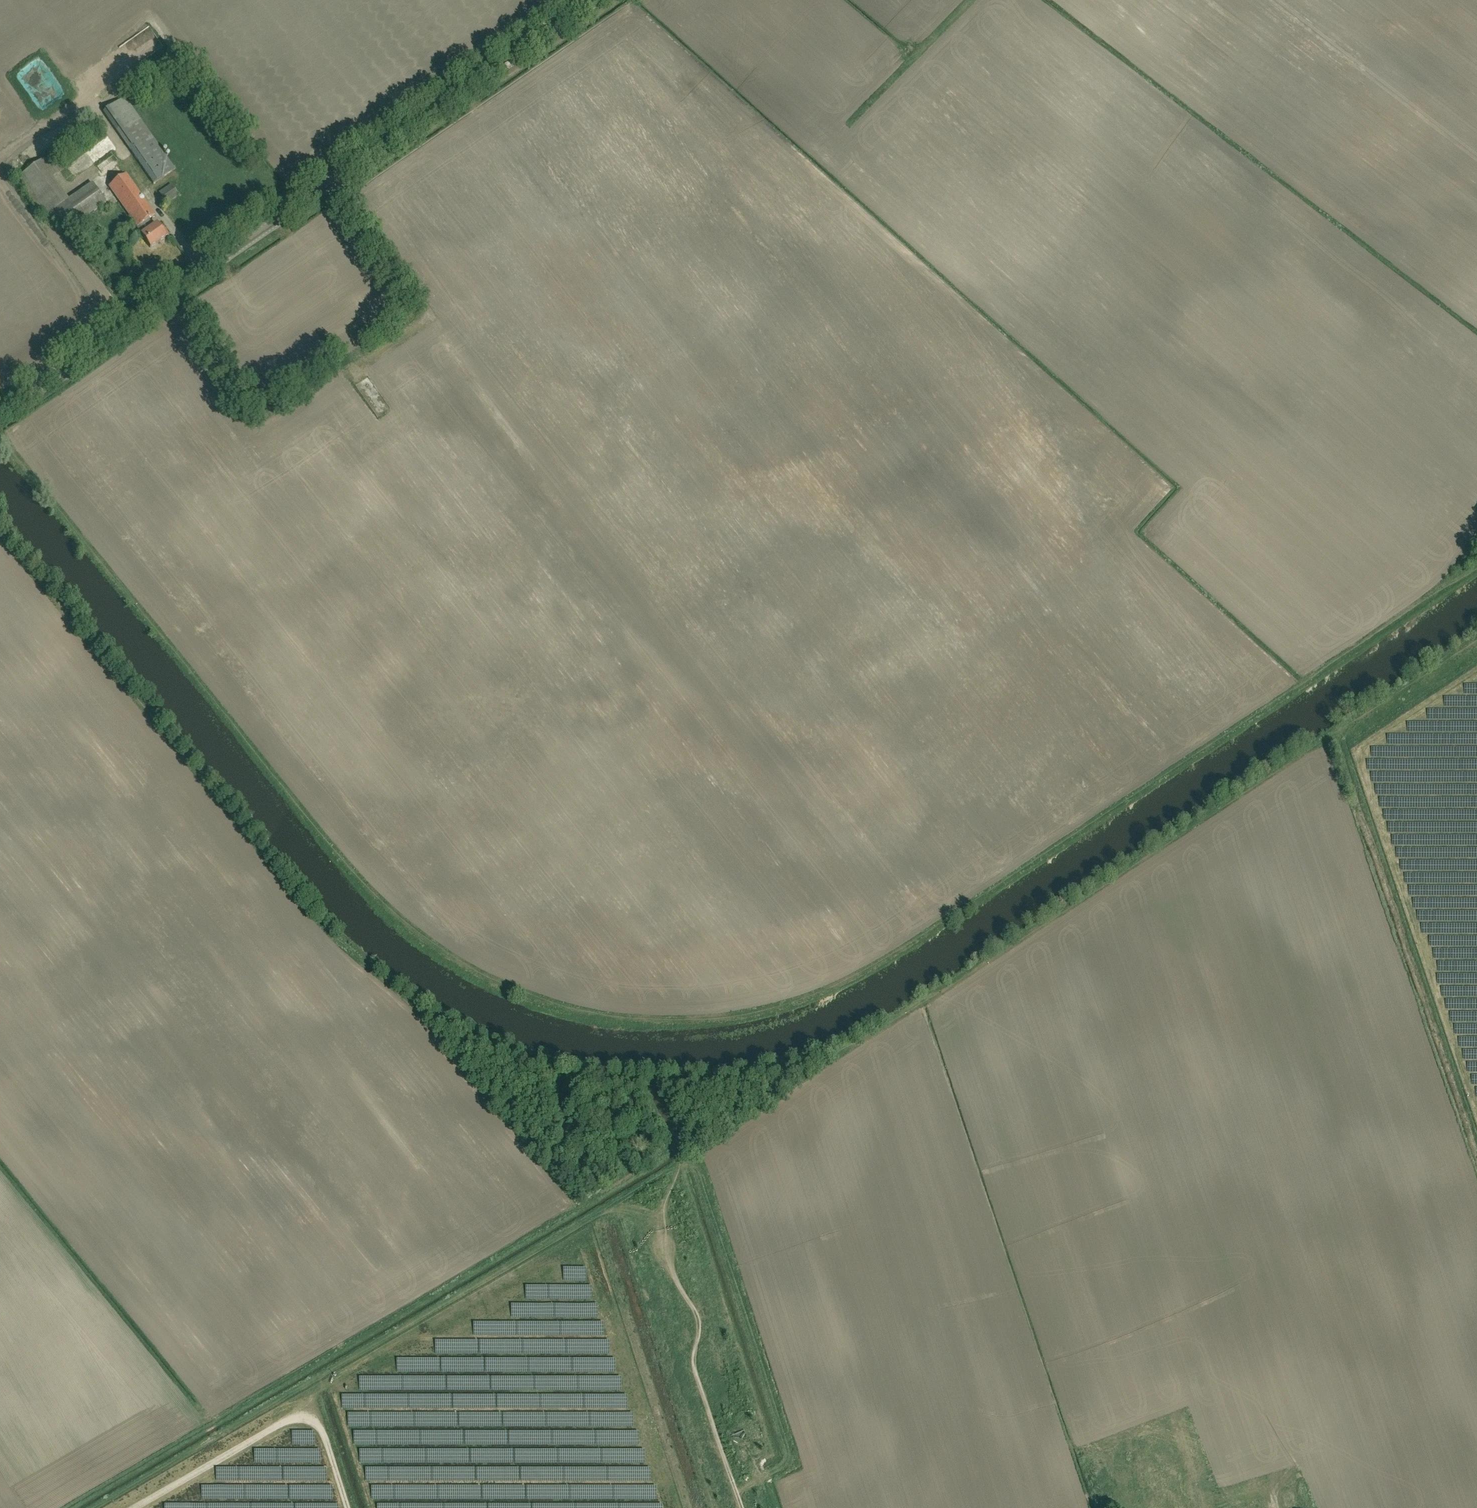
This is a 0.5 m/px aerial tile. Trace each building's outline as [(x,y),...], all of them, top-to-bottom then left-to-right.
[(139,117),(140,117),(125,97),(104,113),(118,132),(154,184),(176,170),(171,162),(139,117)] [(92,183),(69,199),(54,177),(64,170),(52,153),(17,177),(44,217),(53,211),(66,230),(106,203),(92,183)] [(166,236),(169,234),(164,227),(161,229),(157,223),(154,225),(150,219),(155,215),(126,174),(109,186),(138,227),(137,227),(141,234),(150,248),(166,237),(166,236)] [(167,205),(180,196),(172,184),(159,193),(167,205)]
